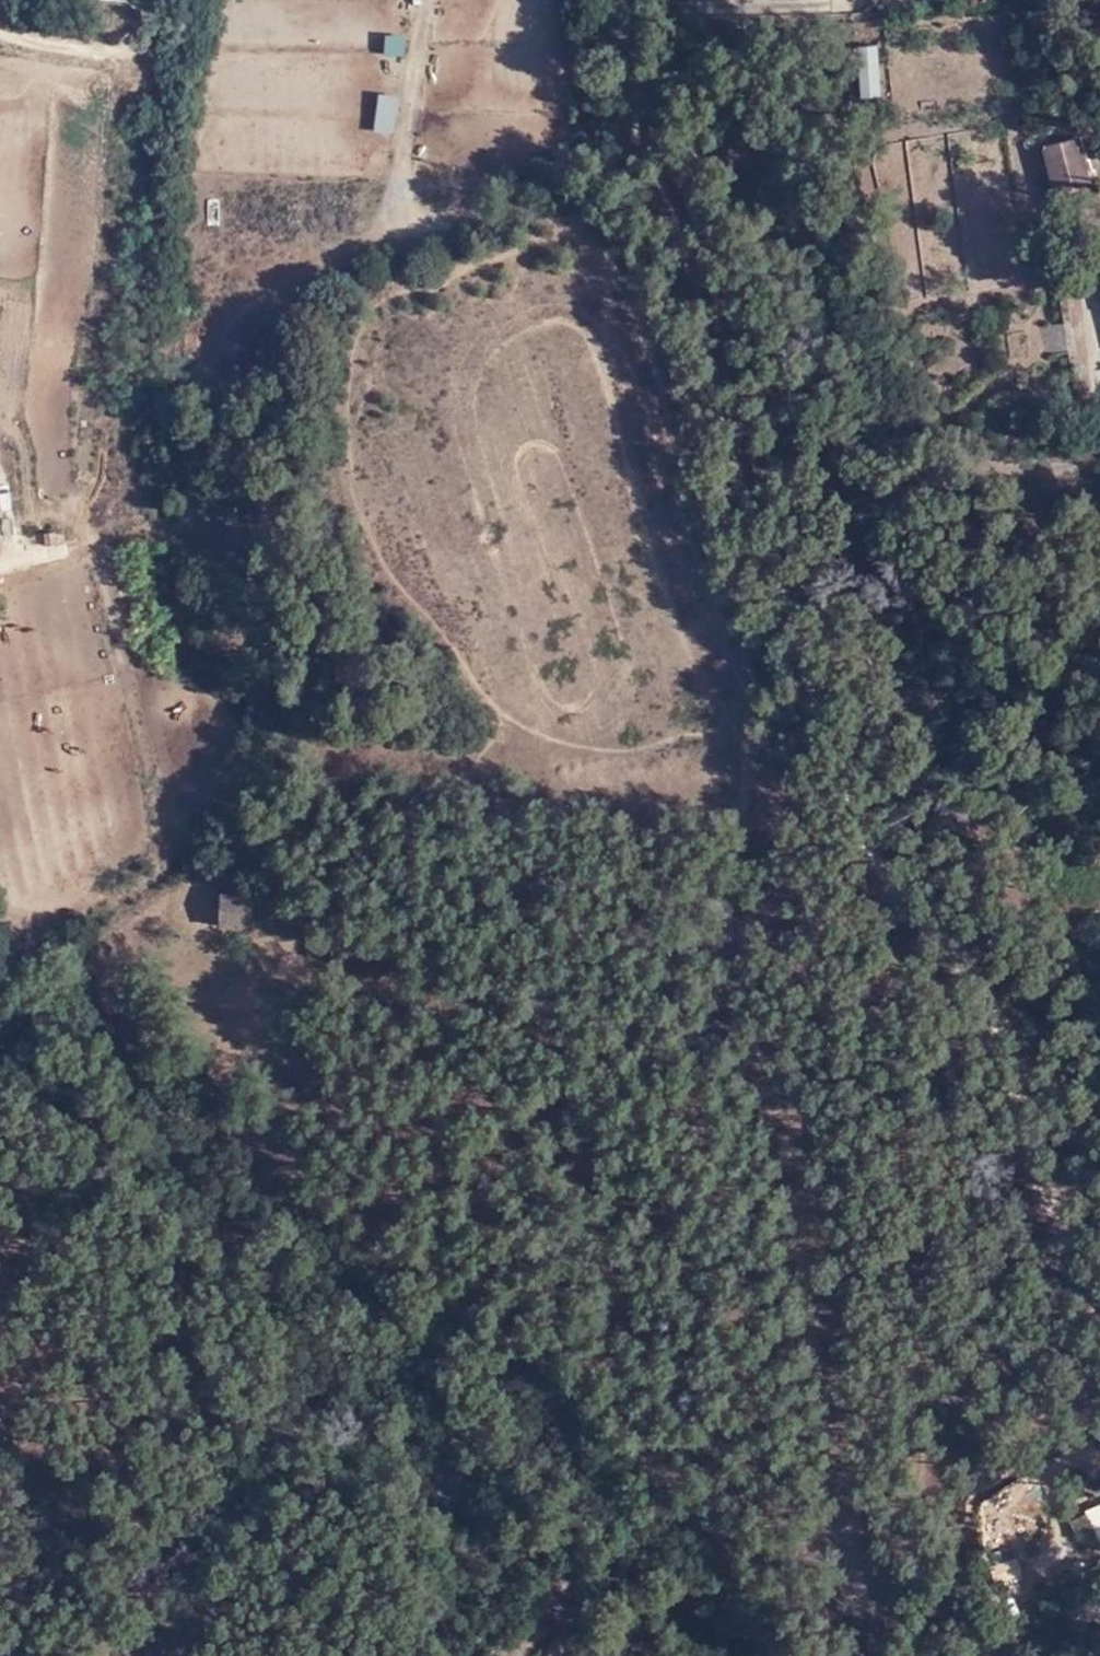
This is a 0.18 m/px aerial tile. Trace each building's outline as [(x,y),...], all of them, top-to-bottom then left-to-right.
[(856,96),(875,96),(876,47),(857,47),(856,96)] [(377,131),(398,132),(399,95),(377,95),(377,131)] [(1072,143),(1042,149),(1047,193),(1048,199),(1083,191),(1072,143)] [(1047,193),(1042,149),(1036,151),(1047,193)] [(213,924),(249,927),(252,892),(214,889),(213,924)] [(1090,1536),(1099,1536),(1099,1500),(1088,1500),(1090,1536)]
